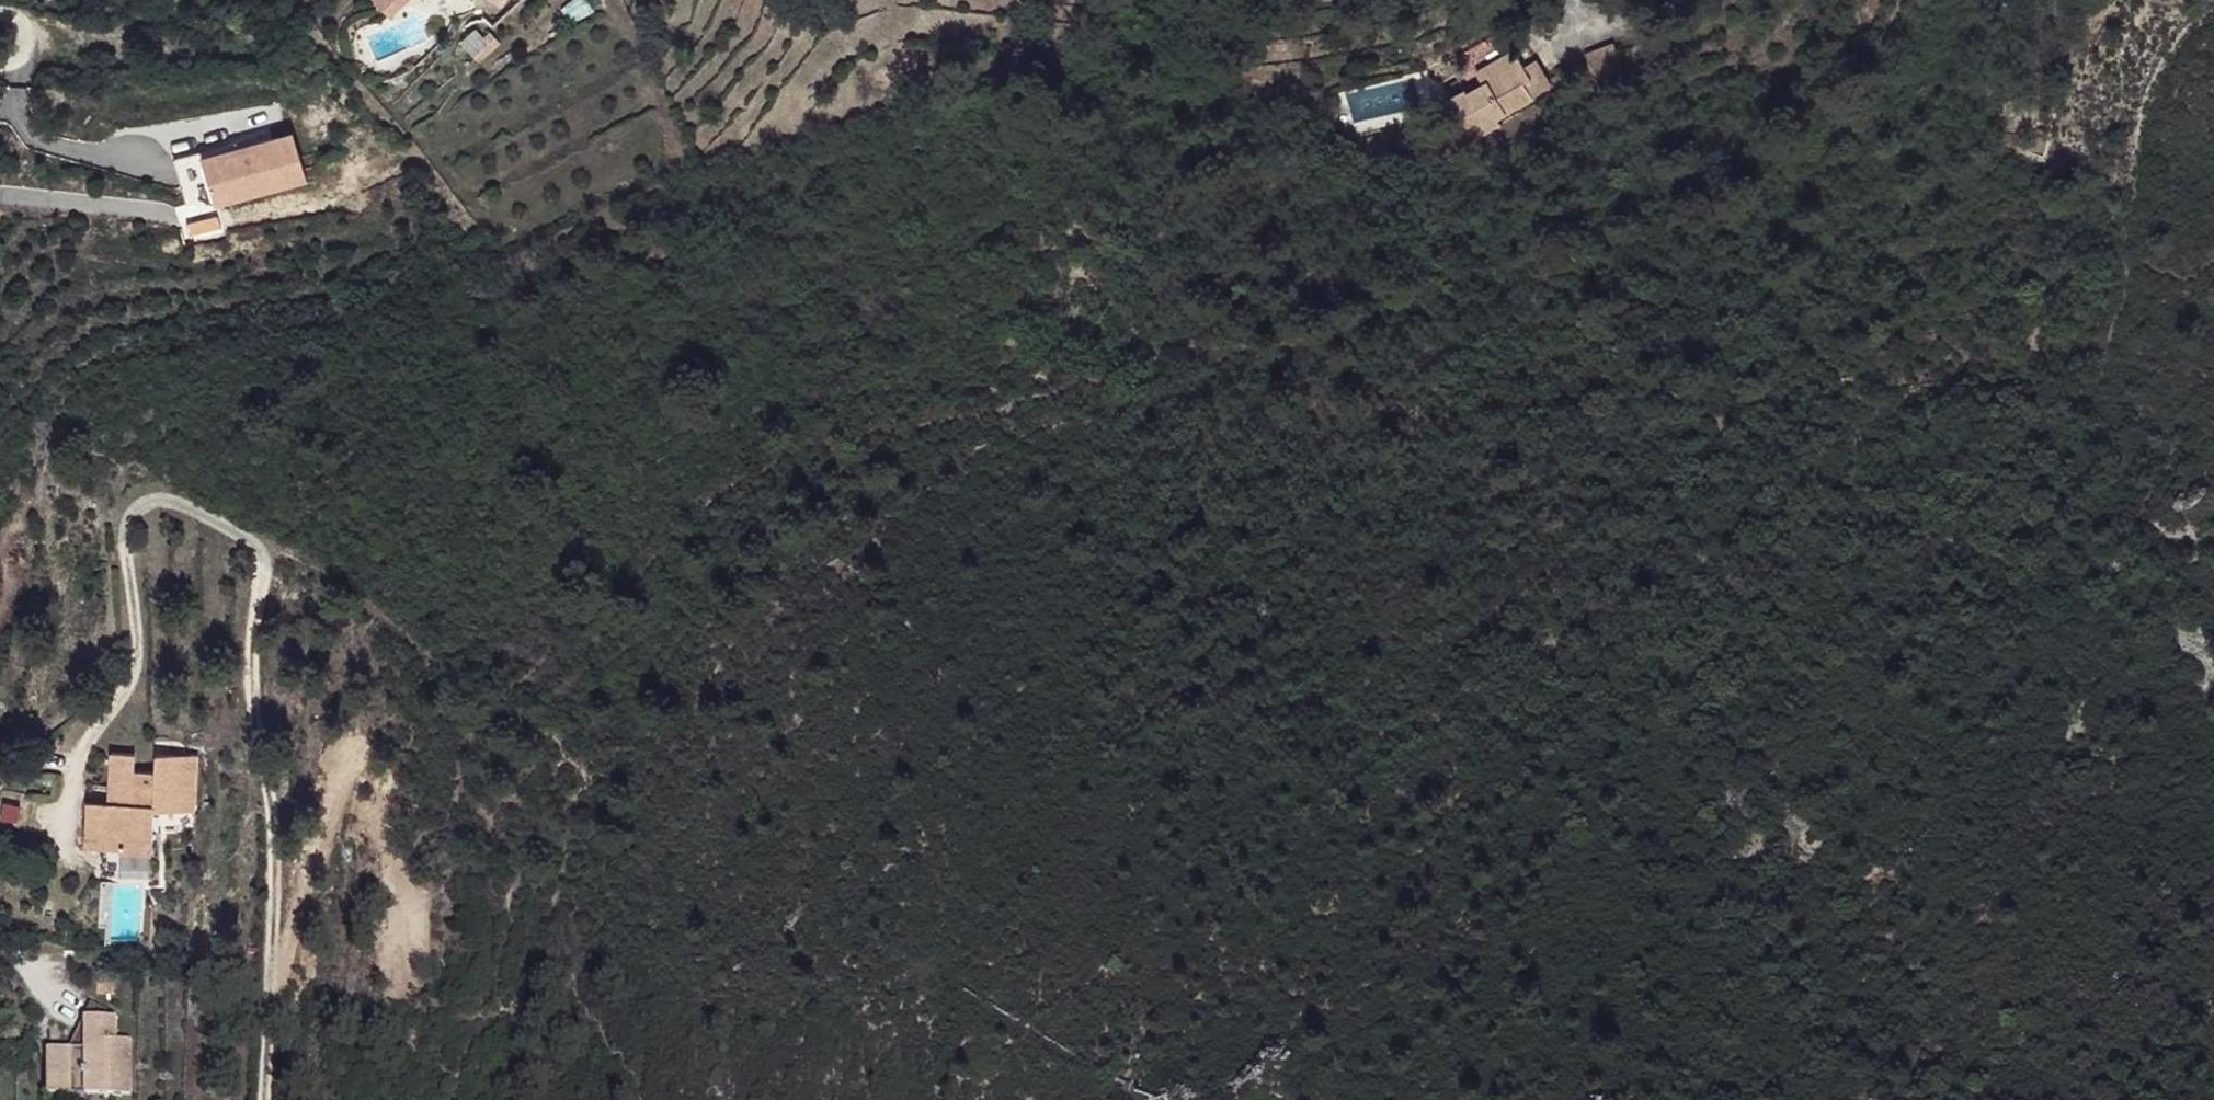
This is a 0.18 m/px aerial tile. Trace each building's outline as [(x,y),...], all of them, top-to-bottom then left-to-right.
[(1533,52),(1498,73),(1507,87),(1493,95),(1490,91),(1468,105),(1492,145),(1524,127),(1519,118),(1571,87),(1560,70),(1548,76),(1543,66),(1533,52)] [(1552,62),(1543,66),(1548,76),(1560,70),(1552,62)] [(1618,71),(1600,83),(1611,101),(1630,89),(1618,71)] [(212,208),(309,184),(296,130),(177,159),(185,189),(207,184),(212,208)] [(91,804),(89,850),(110,851),(111,833),(128,834),(127,855),(158,857),(160,813),(198,815),(200,758),(155,756),(155,774),(138,773),(139,757),(117,756),(116,788),(128,788),(128,806),(115,805),(91,804)] [(116,788),(115,805),(128,806),(128,788),(116,788)] [(47,1095),(67,1099),(129,1099),(140,1059),(126,1055),(133,1028),(113,1009),(87,1038),(94,1049),(93,1057),(58,1049),(47,1095)]
